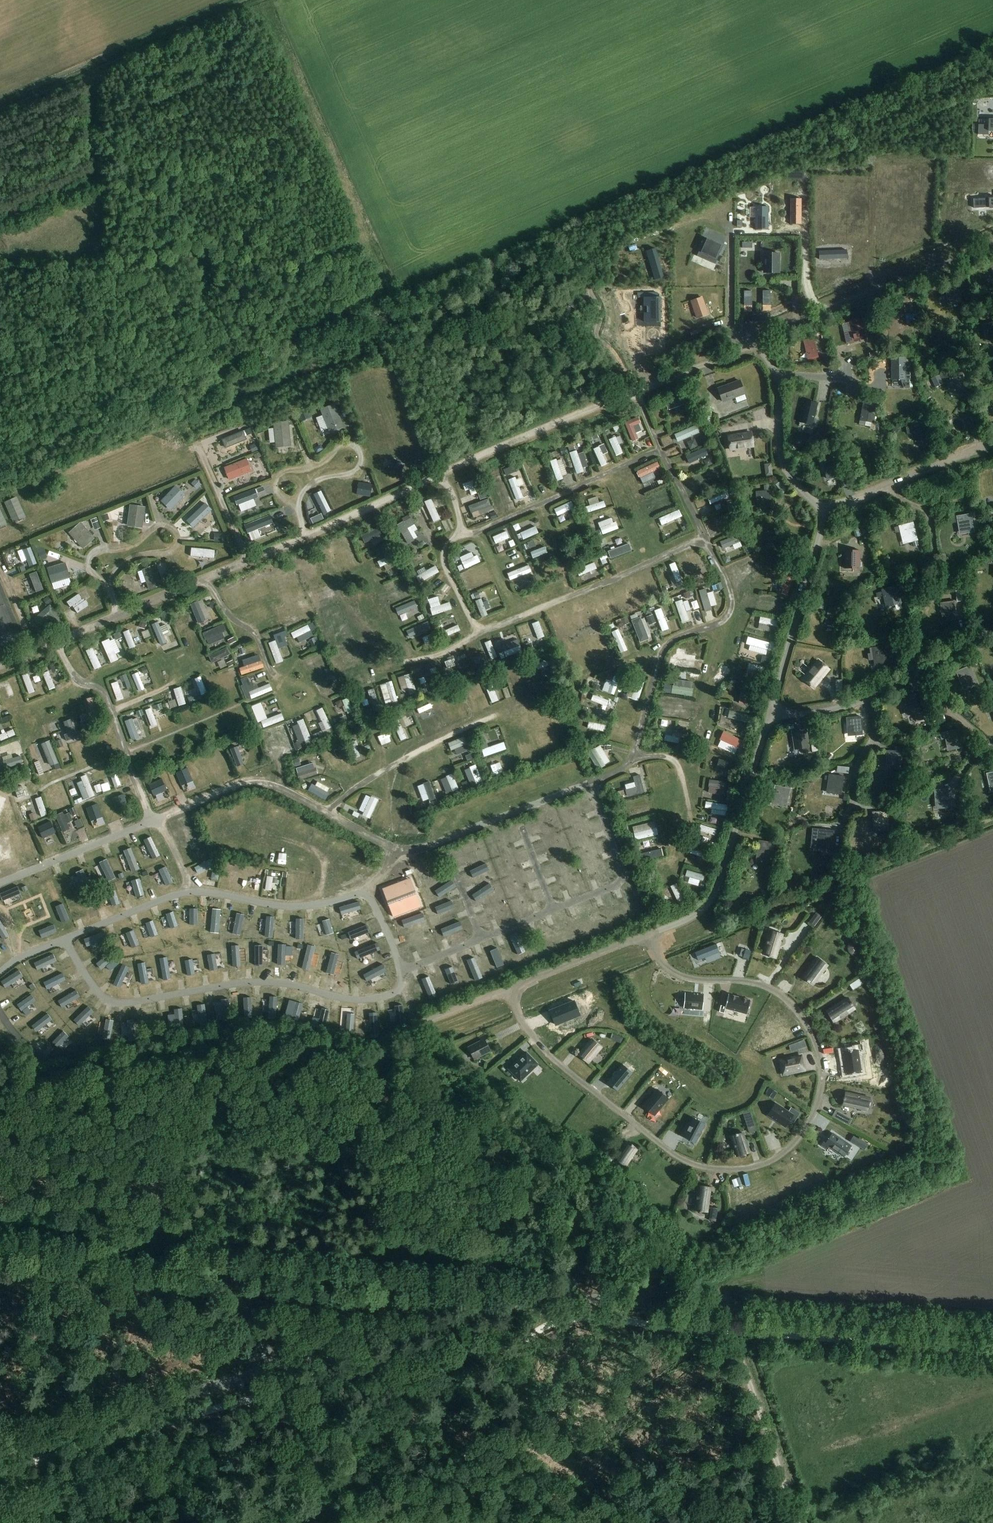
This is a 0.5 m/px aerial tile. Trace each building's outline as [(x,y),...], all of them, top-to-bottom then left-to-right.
[(989,119),(988,125),(978,125),(978,135),(988,135),(988,131),(992,131),(992,119),(989,119)] [(974,208),(992,207),(992,198),(974,199),(974,208)] [(790,200),(790,225),(801,225),(801,200),(790,200)] [(750,208),(750,218),(756,218),(756,230),(768,230),(768,208),(750,208)] [(697,257),(715,264),(723,246),(705,238),(697,257)] [(646,252),(655,280),(664,278),(655,249),(646,252)] [(820,252),(820,260),(846,259),(846,251),(820,252)] [(767,273),(778,273),(779,254),(765,254),(765,267),(767,267),(767,273)] [(752,305),(752,291),(744,291),(744,305),(752,305)] [(645,314),(645,322),(660,322),(660,298),(659,298),(646,298),(645,298),(645,306),(649,306),(649,313),(645,314)] [(702,298),(691,302),(697,319),(708,315),(702,298)] [(895,324),(910,320),(905,299),(894,302),(898,315),(893,316),(895,324)] [(873,308),(866,311),(868,317),(875,314),(873,308)] [(852,332),(844,334),(846,344),(866,339),(861,319),(849,322),(852,332)] [(992,342),(992,324),(981,326),(984,344),(992,342)] [(803,341),(808,362),(819,359),(814,338),(803,341)] [(891,380),(904,380),(910,380),(910,372),(904,372),(904,358),(890,359),(891,380)] [(944,373),(945,378),(949,378),(952,390),(965,387),(961,370),(944,373)] [(742,376),(720,386),(724,399),(747,392),(742,376)] [(939,376),(931,380),(934,386),(942,382),(939,376)] [(687,395),(669,401),(671,408),(689,402),(687,395)] [(975,397),(967,398),(968,403),(969,409),(976,408),(976,407),(975,397)] [(863,399),(860,421),(874,423),(878,401),(863,399)] [(802,402),(798,422),(815,426),(816,421),(811,420),(815,405),(802,402)] [(335,404),(320,410),(329,433),(344,427),(335,404)] [(297,415),(300,423),(312,417),(309,410),(297,415)] [(639,430),(646,428),(641,415),(627,419),(634,440),(641,437),(639,430)] [(273,423),(276,448),(291,446),(289,421),(273,423)] [(676,432),(680,441),(703,431),(699,422),(676,432)] [(894,425),(890,430),(896,435),(900,430),(894,425)] [(907,435),(913,434),(915,444),(928,441),(925,426),(906,429),(907,435)] [(244,431),(222,439),(225,448),(247,440),(244,431)] [(751,431),(727,435),(730,452),(754,448),(751,431)] [(591,435),(593,440),(599,438),(596,432),(591,435)] [(619,434),(612,437),(618,454),(625,451),(619,434)] [(819,435),(814,439),(817,444),(822,440),(819,435)] [(610,462),(606,452),(610,451),(607,442),(596,446),(603,465),(610,462)] [(249,446),(252,453),(259,450),(256,443),(249,446)] [(566,445),(568,451),(574,448),(572,443),(566,445)] [(825,443),(824,450),(831,451),(832,444),(825,443)] [(688,453),(691,462),(711,453),(708,444),(688,453)] [(587,470),(586,466),(591,464),(587,450),(581,451),(579,447),(572,450),(579,472),(587,470)] [(560,456),(553,458),(559,479),(567,477),(560,456)] [(835,457),(822,460),(825,475),(839,472),(835,457)] [(247,458),(224,467),(229,481),(252,472),(247,458)] [(393,460),(388,473),(394,475),(400,477),(405,464),(399,462),(393,460)] [(661,460),(639,468),(644,481),(657,476),(655,470),(663,467),(661,460)] [(771,464),(764,464),(766,477),(773,476),(771,464)] [(699,483),(721,475),(718,466),(696,474),(699,483)] [(512,476),(518,498),(526,496),(520,474),(512,476)] [(465,482),(468,489),(485,482),(483,475),(465,482)] [(191,483),(197,489),(202,485),(196,479),(191,483)] [(357,490),(356,496),(370,498),(371,492),(372,486),(358,484),(357,490)] [(161,501),(171,511),(185,495),(175,486),(161,501)] [(500,486),(494,488),(500,506),(506,504),(500,486)] [(668,487),(651,494),(654,500),(670,492),(668,487)] [(713,502),(730,496),(727,488),(710,494),(713,502)] [(255,489),(234,497),(237,505),(239,504),(241,512),(256,506),(254,499),(258,497),(257,494),(255,489)] [(321,491),(314,495),(324,514),(331,511),(321,491)] [(756,492),(757,508),(771,507),(770,491),(769,491),(764,491),(756,492)] [(663,496),(666,502),(673,499),(670,493),(663,496)] [(587,504),(589,511),(608,505),(606,498),(601,500),(599,494),(591,496),(593,503),(587,504)] [(437,520),(444,517),(434,496),(427,499),(437,520)] [(471,504),(476,516),(497,508),(492,496),(471,504)] [(556,507),(560,514),(577,506),(573,499),(556,507)] [(187,521),(194,528),(212,510),(205,503),(187,521)] [(130,505),(127,526),(143,528),(145,507),(130,505)] [(683,507),(661,516),(664,523),(685,515),(683,507)] [(733,510),(716,515),(719,523),(736,518),(733,510)] [(108,514),(101,516),(103,522),(110,520),(108,514)] [(415,514),(399,522),(409,542),(424,534),(415,514)] [(959,534),(973,531),(969,514),(956,516),(959,534)] [(270,516),(245,526),(248,533),(258,529),(273,523),(270,516)] [(620,520),(615,521),(615,516),(602,518),(603,531),(621,528),(620,520)] [(91,520),(90,520),(94,531),(101,528),(97,517),(96,518),(96,517),(91,518),(91,520)] [(687,517),(682,519),(685,528),(691,526),(687,517)] [(81,522),(69,533),(83,549),(95,538),(81,522)] [(913,522),(898,526),(898,527),(900,532),(900,533),(901,533),(903,541),(910,539),(911,542),(918,541),(913,522)] [(521,540),(541,531),(538,523),(518,533),(521,540)] [(383,524),(363,533),(367,541),(386,531),(383,524)] [(854,532),(856,537),(863,535),(861,529),(854,532)] [(495,534),(498,542),(512,537),(509,530),(495,534)] [(742,532),(722,540),(725,547),(745,540),(742,532)] [(215,533),(214,542),(222,542),(222,534),(215,533)] [(529,541),(531,547),(538,544),(536,538),(529,541)] [(354,563),(350,553),(353,551),(349,541),(339,545),(347,566),(354,563)] [(633,542),(611,548),(613,556),(635,549),(633,542)] [(548,544),(532,550),(534,557),(550,551),(548,544)] [(752,545),(745,547),(748,553),(754,551),(752,545)] [(324,546),(317,549),(328,571),(334,567),(324,546)] [(31,547),(24,550),(30,566),(30,567),(37,564),(31,547)] [(191,548),(191,556),(215,558),(215,550),(191,548)] [(38,553),(41,560),(48,557),(45,550),(38,553)] [(379,557),(383,564),(397,557),(393,550),(379,557)] [(474,550),(462,554),(467,567),(483,560),(480,553),(476,555),(474,550)] [(700,578),(712,572),(701,550),(690,555),(700,578)] [(844,557),(845,557),(845,565),(853,566),(853,569),(859,570),(860,550),(844,550),(844,557)] [(307,556),(300,560),(310,581),(317,577),(307,556)] [(732,563),(737,575),(754,568),(749,557),(732,563)] [(597,560),(579,567),(582,574),(600,567),(597,560)] [(671,574),(676,587),(687,582),(678,560),(672,562),(676,573),(671,574)] [(513,578),(534,570),(531,562),(510,571),(513,578)] [(47,568),(52,583),(70,578),(65,563),(47,568)] [(427,565),(418,569),(423,579),(442,570),(438,563),(429,568),(427,565)] [(290,564),(275,570),(278,576),(292,570),(290,564)] [(157,565),(142,570),(149,590),(164,585),(157,565)] [(474,584),(494,576),(490,566),(470,574),(474,584)] [(649,572),(655,589),(661,587),(656,569),(649,572)] [(276,570),(270,572),(274,587),(280,585),(276,570)] [(36,572),(29,574),(36,592),(43,590),(36,572)] [(283,574),(285,582),(293,579),(290,572),(283,574)] [(693,572),(687,575),(691,582),(697,578),(693,572)] [(635,578),(629,580),(634,595),(641,592),(635,578)] [(254,579),(246,581),(251,599),(259,596),(254,579)] [(792,592),(793,580),(783,579),(782,591),(792,592)] [(712,586),(714,593),(720,591),(720,590),(723,589),(721,582),(718,583),(718,584),(712,586)] [(880,595),(884,594),(888,608),(902,604),(897,585),(883,589),(883,590),(879,591),(880,595)] [(612,588),(606,590),(612,608),(619,605),(612,588)] [(765,592),(763,600),(767,601),(766,607),(779,610),(781,603),(785,604),(786,597),(765,592)] [(78,594),(67,602),(71,607),(73,606),(78,613),(89,606),(85,600),(83,601),(82,600),(78,594)] [(323,604),(339,601),(338,594),(322,597),(323,604)] [(483,612),(494,608),(490,595),(478,599),(483,612)] [(192,602),(200,621),(212,616),(205,597),(192,602)] [(693,618),(689,609),(694,608),(690,597),(678,601),(685,621),(693,618)] [(398,606),(401,615),(422,607),(418,598),(398,606)] [(580,602),(588,624),(595,621),(588,600),(580,602)] [(436,612),(448,607),(446,601),(433,605),(436,612)] [(955,601),(940,603),(942,622),(958,620),(955,601)] [(50,605),(33,619),(40,627),(49,619),(56,626),(63,620),(50,605)] [(656,609),(665,630),(673,626),(663,606),(656,609)] [(345,610),(341,612),(339,607),(329,611),(333,622),(347,617),(345,610)] [(580,613),(573,616),(578,628),(585,625),(580,613)] [(176,617),(182,631),(188,628),(182,615),(176,617)] [(646,617),(649,625),(656,623),(653,615),(646,617)] [(621,619),(624,626),(630,623),(627,617),(621,619)] [(416,633),(434,625),(431,618),(413,627),(416,633)] [(161,619),(154,622),(162,643),(169,641),(161,619)] [(325,627),(333,623),(330,619),(323,623),(325,627)] [(138,627),(144,629),(147,622),(141,620),(138,627)] [(207,638),(230,629),(227,622),(204,631),(207,638)] [(448,635),(463,628),(461,622),(446,629),(448,635)] [(296,636),(300,635),(301,639),(314,636),(311,624),(294,628),(296,636)] [(619,626),(614,629),(622,648),(627,646),(619,626)] [(131,627),(125,630),(132,647),(138,644),(131,627)] [(331,633),(334,642),(350,636),(348,630),(342,632),(341,630),(331,633)] [(114,635),(116,640),(122,638),(120,632),(114,635)] [(769,653),(771,647),(773,641),(751,634),(748,642),(753,643),(751,648),(769,653)] [(504,636),(496,639),(503,656),(510,654),(504,636)] [(271,641),(279,662),(286,659),(279,638),(271,641)] [(215,661),(233,652),(230,645),(211,654),(215,661)] [(96,667),(102,664),(93,646),(87,649),(96,667)] [(582,665),(579,646),(572,647),(575,666),(582,665)] [(868,661),(875,660),(875,663),(881,662),(883,663),(884,666),(889,665),(889,663),(893,663),(892,657),(888,658),(887,646),(869,648),(870,654),(868,654),(868,661)] [(337,667),(344,666),(341,651),(335,652),(337,667)] [(349,665),(365,659),(362,653),(346,659),(349,665)] [(762,656),(761,662),(768,664),(770,658),(762,656)] [(673,664),(699,665),(699,658),(673,657),(673,664)] [(454,658),(445,662),(448,669),(457,665),(454,658)] [(259,660),(241,666),(244,673),(261,667),(259,660)] [(767,672),(769,666),(751,660),(749,666),(767,672)] [(818,660),(802,679),(814,689),(830,669),(818,660)] [(248,698),(275,689),(273,681),(257,686),(253,673),(241,677),(237,665),(215,672),(218,682),(234,676),(237,684),(243,682),(248,698)] [(963,690),(975,685),(968,667),(956,672),(963,690)] [(52,669),(46,671),(50,688),(57,686),(52,669)] [(141,690),(147,687),(141,670),(134,672),(141,690)] [(467,678),(477,674),(475,670),(466,674),(467,678)] [(32,691),(38,689),(30,671),(24,673),(32,691)] [(129,671),(123,673),(127,688),(133,686),(129,671)] [(355,683),(371,677),(369,671),(352,677),(355,683)] [(322,684),(339,679),(337,672),(320,676),(322,684)] [(414,672),(401,674),(403,689),(416,687),(414,672)] [(515,691),(524,689),(521,673),(512,675),(515,691)] [(204,674),(198,676),(203,693),(209,692),(204,674)] [(615,680),(608,677),(604,689),(617,693),(623,676),(617,674),(615,680)] [(542,682),(543,688),(561,683),(559,677),(542,682)] [(640,678),(634,697),(641,699),(647,680),(640,678)] [(113,681),(119,699),(126,696),(120,679),(113,681)] [(392,695),(394,701),(400,699),(395,679),(382,682),(385,697),(392,695)] [(674,691),(688,694),(690,682),(675,680),(674,691)] [(1,686),(6,701),(13,699),(12,695),(17,694),(13,682),(1,686)] [(495,682),(488,685),(495,701),(501,699),(495,682)] [(181,704),(189,702),(184,684),(176,687),(181,704)] [(470,687),(464,690),(472,711),(479,708),(470,687)] [(762,699),(763,692),(744,687),(742,695),(762,699)] [(593,699),(599,700),(597,706),(615,710),(617,699),(595,693),(593,699)] [(89,696),(94,718),(102,715),(97,694),(89,696)] [(911,715),(920,713),(915,694),(901,699),(904,711),(909,710),(911,715)] [(348,712),(355,709),(351,696),(344,698),(348,712)] [(177,697),(170,700),(173,706),(180,703),(177,697)] [(436,697),(430,700),(434,709),(439,707),(436,697)] [(441,702),(449,721),(456,717),(448,699),(441,702)] [(669,706),(669,715),(688,715),(688,709),(685,708),(685,702),(674,701),(674,706),(669,706)] [(160,717),(167,714),(163,702),(156,704),(160,717)] [(428,702),(417,705),(419,712),(430,708),(428,702)] [(541,712),(558,710),(557,703),(540,706),(541,712)] [(153,725),(160,723),(154,705),(148,707),(153,725)] [(323,719),(320,720),(324,728),(318,731),(320,736),(336,730),(325,705),(318,708),(323,719)] [(363,707),(365,715),(371,713),(369,705),(363,707)] [(418,713),(426,729),(433,726),(426,710),(418,713)] [(266,726),(287,718),(284,711),(263,718),(266,726)] [(135,738),(146,734),(138,715),(127,719),(135,738)] [(402,717),(395,719),(402,739),(408,737),(402,717)] [(848,736),(863,735),(861,717),(846,718),(848,736)] [(592,719),(590,726),(608,730),(610,723),(592,719)] [(68,738),(77,737),(76,720),(67,720),(68,738)] [(385,746),(383,741),(386,740),(381,723),(370,727),(378,748),(385,746)] [(18,733),(16,726),(5,730),(5,731),(0,733),(0,739),(18,733)] [(273,750),(281,747),(273,727),(265,730),(273,750)] [(807,729),(791,731),(794,750),(803,748),(804,753),(810,752),(810,747),(807,729)] [(563,730),(555,732),(557,738),(550,739),(552,751),(566,748),(563,730)] [(726,731),(724,736),(726,737),(724,743),(741,749),(745,737),(726,731)] [(949,751),(963,749),(959,731),(945,734),(940,734),(942,741),(947,739),(949,751)] [(669,732),(667,738),(681,742),(683,735),(669,732)] [(453,748),(458,746),(460,752),(472,748),(467,734),(450,741),(453,748)] [(47,744),(41,746),(48,765),(60,760),(51,736),(44,738),(47,744)] [(74,742),(80,762),(93,758),(86,738),(74,742)] [(536,740),(530,742),(536,761),(542,759),(536,740)] [(486,753),(509,748),(508,741),(485,745),(486,753)] [(233,746),(239,764),(247,762),(241,744),(233,746)] [(332,746),(325,749),(333,766),(339,763),(332,746)] [(900,771),(900,754),(900,749),(895,748),(895,753),(886,753),(886,771),(900,771)] [(214,773),(222,771),(219,759),(222,758),(220,749),(208,751),(214,773)] [(2,768),(26,761),(23,753),(16,755),(15,752),(4,755),(5,759),(0,760),(0,761),(2,768)] [(721,757),(720,765),(737,768),(739,761),(721,757)] [(512,762),(508,764),(506,759),(493,766),(498,777),(516,768),(512,762)] [(480,762),(473,764),(478,784),(484,783),(480,762)] [(110,766),(117,785),(123,782),(116,764),(110,766)] [(454,771),(448,774),(455,789),(461,787),(454,771)] [(90,772),(83,774),(85,779),(80,780),(85,797),(96,794),(90,772)] [(637,786),(627,787),(628,793),(646,792),(644,773),(636,774),(637,786)] [(711,791),(732,794),(734,780),(713,777),(711,791)] [(840,797),(842,778),(828,777),(825,795),(840,797)] [(318,779),(313,790),(329,798),(332,792),(328,790),(330,785),(318,779)] [(96,784),(99,792),(105,789),(102,781),(96,784)] [(66,806),(75,803),(66,782),(57,785),(66,806)] [(786,809),(790,785),(784,784),(783,790),(774,788),(771,805),(786,809)] [(935,811),(950,810),(948,791),(933,792),(935,811)] [(373,815),(381,798),(373,794),(365,811),(373,815)] [(102,798),(109,813),(115,810),(109,795),(102,798)] [(32,817),(49,814),(45,796),(34,799),(36,810),(31,811),(32,817)] [(385,800),(377,819),(385,822),(393,803),(385,800)] [(237,801),(230,803),(234,818),(241,816),(237,801)] [(8,810),(14,826),(25,822),(20,805),(8,810)] [(635,815),(656,812),(654,805),(634,809),(635,815)] [(413,807),(407,809),(412,823),(418,821),(413,807)] [(72,828),(70,820),(76,819),(73,809),(59,812),(63,830),(72,828)] [(876,834),(889,832),(887,813),(873,815),(876,834)] [(188,825),(189,827),(196,826),(194,814),(174,817),(176,827),(188,825)] [(81,826),(86,824),(82,817),(77,819),(81,826)] [(657,819),(634,825),(638,838),(661,833),(657,819)] [(719,819),(717,825),(724,827),(726,822),(719,819)] [(43,821),(35,824),(44,844),(51,841),(43,821)] [(84,827),(78,829),(82,839),(88,837),(84,827)] [(21,853),(31,849),(22,829),(13,833),(21,853)] [(189,834),(191,840),(203,835),(201,829),(189,834)] [(832,851),(833,833),(819,832),(817,850),(832,851)] [(11,856),(3,837),(0,839),(0,860),(11,856)] [(770,864),(774,841),(769,840),(768,845),(758,843),(755,861),(770,864)] [(695,846),(693,851),(712,858),(714,852),(695,846)] [(642,850),(643,858),(666,854),(665,847),(642,850)] [(186,857),(190,865),(198,861),(194,853),(186,857)] [(200,871),(217,863),(214,856),(197,864),(200,871)] [(258,875),(265,877),(267,868),(260,866),(258,875)] [(248,867),(243,886),(252,888),(256,868),(248,867)] [(685,876),(703,882),(705,876),(687,870),(685,876)] [(292,875),(288,889),(295,891),(299,877),(292,875)] [(410,878),(383,888),(384,891),(385,893),(393,916),(420,906),(410,878)] [(674,887),(669,889),(675,904),(687,899),(680,881),(673,884),(674,887)] [(834,908),(830,913),(836,918),(840,913),(834,908)] [(816,912),(809,922),(815,927),(822,917),(816,912)] [(775,960),(782,937),(770,933),(763,956),(768,957),(768,959),(769,959),(770,958),(775,960)] [(852,952),(860,952),(860,941),(851,942),(852,952)] [(719,952),(716,944),(695,952),(698,960),(705,958),(719,952)] [(743,957),(749,959),(751,951),(745,950),(743,957)] [(211,955),(210,978),(224,979),(224,955),(211,955)] [(183,981),(196,978),(190,956),(177,959),(183,981)] [(812,986),(827,967),(816,959),(802,978),(806,982),(806,983),(807,984),(808,983),(812,986)] [(144,974),(155,993),(167,986),(155,967),(144,974)] [(866,973),(852,983),(856,988),(869,979),(866,973)] [(128,977),(116,983),(126,1003),(139,997),(128,977)] [(721,1005),(719,1012),(724,1013),(725,1009),(747,1014),(751,1000),(729,994),(725,1006),(721,1005)] [(690,996),(686,1010),(703,1015),(707,1001),(701,1000),(701,1001),(698,1000),(698,999),(690,996)] [(851,1006),(852,1005),(851,1003),(850,1004),(847,999),(826,1012),(834,1023),(854,1010),(851,1006)] [(574,1001),(550,1011),(556,1025),(580,1015),(574,1001)] [(873,1025),(875,1030),(881,1028),(878,1022),(873,1025)] [(42,1025),(30,1041),(39,1048),(51,1031),(42,1025)] [(475,1061),(492,1052),(487,1043),(489,1042),(485,1034),(479,1038),(480,1040),(468,1047),(475,1061)] [(804,1040),(796,1043),(799,1050),(806,1047),(804,1040)] [(590,1065),(603,1050),(592,1041),(580,1057),(584,1060),(583,1061),(585,1062),(585,1061),(590,1065)] [(845,1074),(860,1072),(858,1051),(861,1050),(860,1045),(849,1046),(850,1052),(842,1053),(845,1074)] [(526,1052),(509,1069),(521,1081),(538,1064),(526,1052)] [(780,1060),(783,1075),(804,1070),(801,1056),(780,1060)] [(622,1065),(607,1082),(618,1091),(632,1074),(622,1065)] [(777,1093),(770,1088),(766,1094),(774,1098),(777,1093)] [(643,1106),(655,1116),(669,1099),(657,1089),(643,1106)] [(866,1111),(869,1098),(846,1093),(844,1098),(843,1098),(843,1100),(844,1100),(843,1106),(866,1111)] [(775,1102),(767,1116),(786,1128),(794,1115),(775,1102)] [(752,1116),(750,1110),(743,1113),(745,1118),(752,1116)] [(841,1121),(843,1116),(835,1111),(832,1116),(841,1121)] [(708,1128),(696,1121),(684,1139),(695,1147),(708,1128)] [(748,1127),(750,1132),(757,1130),(755,1124),(748,1127)] [(744,1132),(730,1136),(736,1157),(750,1153),(744,1132)] [(844,1157),(851,1146),(832,1134),(826,1143),(824,1142),(821,1146),(826,1149),(828,1146),(844,1157)] [(856,1150),(858,1146),(864,1150),(868,1144),(857,1137),(854,1135),(850,1142),(853,1143),(851,1147),(856,1150)] [(627,1167),(638,1150),(634,1147),(635,1146),(633,1145),(632,1146),(628,1143),(617,1160),(627,1167)] [(600,1166),(606,1170),(613,1159),(608,1155),(600,1166)] [(708,1212),(712,1188),(699,1187),(695,1211),(701,1211),(701,1213),(703,1213),(703,1212),(708,1212)] [(709,1221),(716,1221),(718,1209),(711,1208),(709,1221)]
